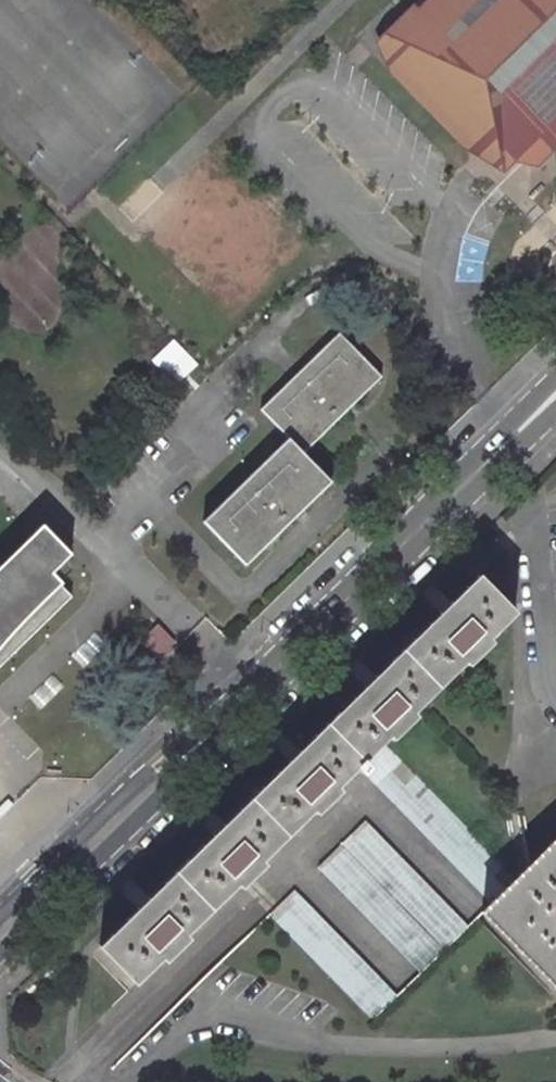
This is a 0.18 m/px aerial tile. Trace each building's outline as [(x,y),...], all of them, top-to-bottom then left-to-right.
[(405,6),(410,12),(378,42),(478,144),(492,142),(494,154),(511,158),(525,143),(550,150),(555,144),(555,132),(553,117),(555,114),(555,0),(411,0),(405,6)] [(533,165),(550,150),(525,143),(511,158),(533,165)] [(331,331),(255,408),(302,454),(378,378),(331,331)] [(279,440),(194,519),(237,564),(321,484),(279,440)] [(34,554),(25,563),(14,574),(0,560),(0,672),(76,597),(34,554)] [(513,612),(477,576),(100,949),(136,986),(164,958),(186,936),(237,886),(262,861),(312,811),(337,787),(355,769),(383,741),(387,737),(411,713),(463,662),(486,639),(513,612)] [(491,643),(486,639),(463,662),(468,666),(491,643)] [(415,717),(411,713),(387,737),(392,741),(415,717)] [(515,878),(383,741),(355,769),(486,905),(515,878)] [(341,791),(337,787),(312,811),(316,815),(341,791)] [(365,820),(318,866),(421,971),(469,925),(365,820)] [(486,905),(481,911),(555,988),(555,837),(528,864),(517,875),(515,878),(486,905)] [(265,865),(262,861),(237,886),(241,889),(265,865)] [(293,891),(269,915),(371,1020),(396,996),(293,891)] [(186,936),(164,958),(167,961),(189,939),(186,936)]
